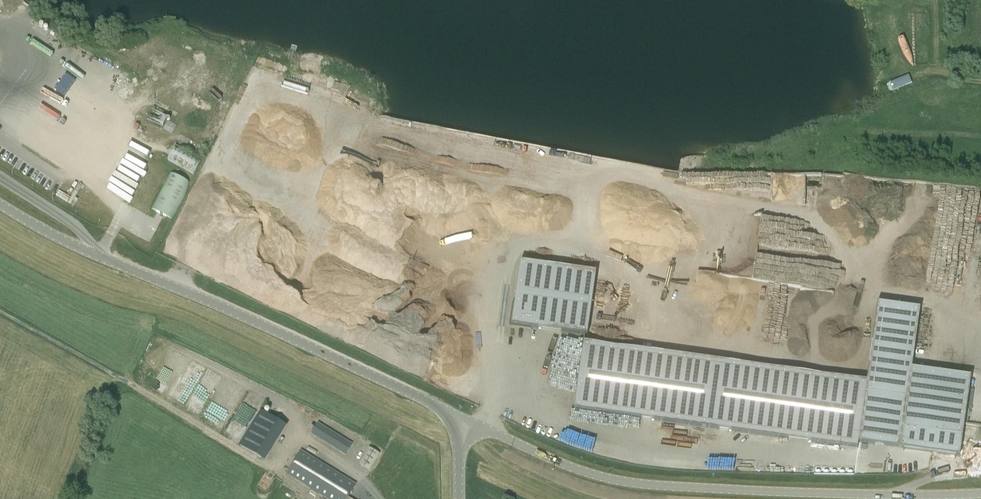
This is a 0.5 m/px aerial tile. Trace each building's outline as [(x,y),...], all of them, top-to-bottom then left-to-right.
[(98,120),(101,114),(83,103),(79,109),(98,120)] [(319,221),(350,154),(344,152),(345,150),(340,147),(343,142),(337,140),(318,180),(322,182),(306,215),(319,221)] [(202,161),(175,147),(168,161),(194,175),(202,161)] [(171,218),(189,182),(169,172),(151,208),(171,218)] [(519,301),(594,313),(603,248),(527,237),(519,301)] [(582,328),(567,410),(955,466),(963,426),(972,387),(910,375),(923,303),(873,293),(858,368),(582,328)] [(260,409),(238,444),(265,461),(287,425),(260,409)] [(352,444),(318,423),(311,434),(345,455),(352,444)] [(348,497),(356,484),(301,450),(285,474),(325,498),(351,498),(348,497)]
